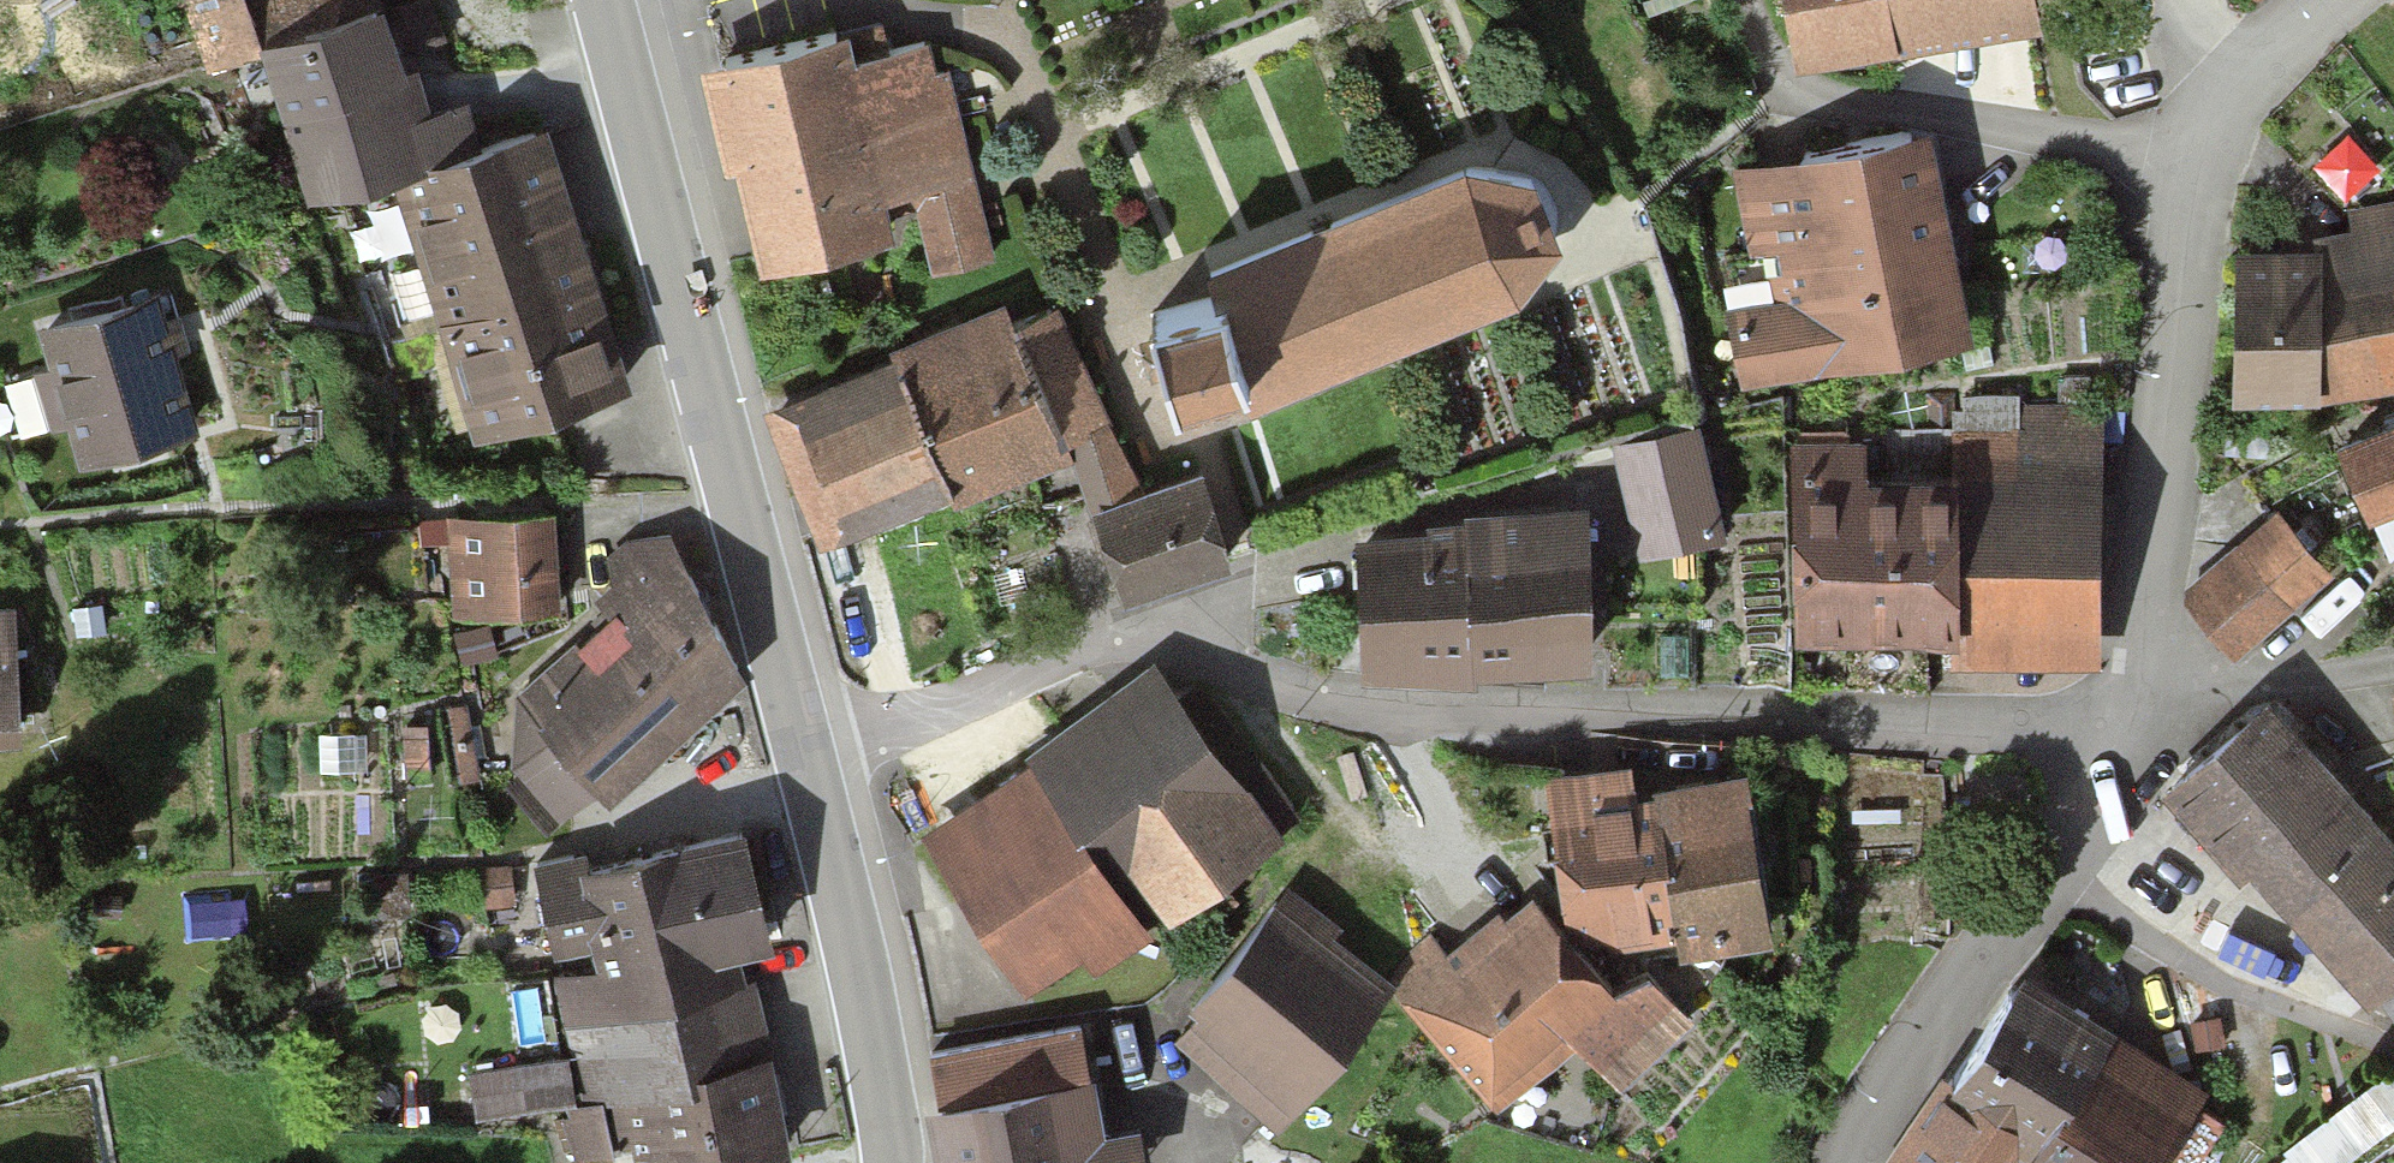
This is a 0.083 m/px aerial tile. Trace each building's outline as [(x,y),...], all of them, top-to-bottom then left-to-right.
[(259,28),(339,0),(186,0),(206,62),(265,45),(259,28)] [(259,28),(265,45),(283,97),(315,194),(385,170),(487,135),(470,88),(434,100),(418,56),(406,60),(401,46),(443,31),(432,0),(387,0),(386,0),(339,0),(259,28)] [(1798,62),(1892,40),(1893,46),(2039,17),(2036,0),(1788,0),(1798,62)] [(724,161),(741,157),(763,255),(891,226),(887,212),(919,204),(934,268),(989,255),(948,71),(936,74),(927,38),(854,55),(846,22),(700,55),(724,161)] [(385,170),(480,432),(538,412),(633,378),(593,266),(541,120),(487,135),(385,170)] [(1746,379),(1974,328),(1927,121),(1736,163),(1767,299),(1730,307),(1746,379)] [(1238,398),(1518,283),(1556,232),(1520,160),(1455,147),(1187,258),(1197,289),(1133,313),(1166,405),(1230,379),(1238,398)] [(2317,389),(2316,397),(2393,383),(2393,199),(2350,207),(2352,223),(2314,229),(2315,241),(2317,389)] [(2231,246),(2231,390),(2317,389),(2315,241),(2231,246)] [(157,284),(36,320),(50,365),(33,370),(50,426),(65,422),(76,461),(199,425),(173,339),(157,284)] [(891,338),(896,350),(951,488),(954,496),(1071,449),(1008,314),(997,294),(891,338)] [(1054,296),(1008,314),(1071,449),(1086,497),(1140,479),(1109,413),(1054,296)] [(896,350),(764,405),(820,541),(951,488),(896,350)] [(1960,625),(1950,626),(1951,663),(2100,661),(2097,402),(2019,404),(2019,391),(1963,392),(1964,408),(1955,408),(1956,429),(1960,625)] [(2345,434),(2370,509),(2373,507),(2390,556),(2393,552),(2393,415),(2345,434)] [(1699,419),(1613,442),(1642,552),(1728,529),(1699,419)] [(1950,626),(1960,625),(1956,429),(1790,437),(1800,630),(1940,626),(1950,626)] [(1140,479),(1086,497),(1097,533),(1116,591),(1232,553),(1202,459),(1140,479)] [(1363,666),(1478,671),(1477,661),(1597,653),(1587,495),(1461,503),(1462,517),(1426,519),(1426,528),(1354,533),(1363,666)] [(2174,588),(2232,658),(2336,573),(2277,503),(2174,588)] [(452,611),(560,604),(559,589),(554,507),(416,516),(418,545),(447,543),(452,611)] [(611,577),(596,588),(608,602),(518,688),(511,762),(516,770),(506,781),(548,826),(597,777),(614,794),(744,669),(670,527),(630,536),(605,555),(611,577)] [(21,733),(15,601),(0,602),(0,734),(21,733)] [(490,622),(455,632),(462,660),(497,650),(490,622)] [(1150,647),(1026,736),(1160,920),(1283,830),(1150,647)] [(2263,694),(2161,783),(2240,874),(2252,864),(2368,998),(2379,988),(2393,975),(2393,835),(2263,694)] [(468,703),(448,707),(460,779),(481,776),(468,703)] [(427,731),(403,733),(407,776),(431,774),(427,731)] [(911,820),(1030,982),(1085,943),(1101,963),(1160,920),(1026,736),(911,820)] [(1630,757),(1546,768),(1568,923),(1577,935),(1608,931),(1610,945),(1676,937),(1655,784),(1634,787),(1630,757)] [(1653,776),(1655,784),(1676,937),(1677,945),(1776,930),(1748,761),(1653,776)] [(600,958),(547,969),(565,1053),(570,1052),(578,1093),(580,1098),(600,1093),(704,1069),(700,1054),(771,1038),(756,970),(748,972),(742,947),(775,940),(748,816),(648,838),(590,851),(588,842),(533,854),(555,950),(597,940),(600,958)] [(511,863),(480,868),(486,906),(517,901),(511,863)] [(1176,1037),(1280,1123),(1394,975),(1334,930),(1343,918),(1289,877),(1191,1004),(1200,1008),(1176,1037)] [(1520,883),(1396,988),(1501,1114),(1584,1042),(1623,1088),(1699,1020),(1654,973),(1618,996),(1520,883)] [(1874,1162),(2018,1162),(2018,1156),(2113,1025),(2118,1019),(2025,959),(1953,1068),(1940,1061),(1915,1100),(1874,1162)] [(2379,988),(2393,1011),(2393,975),(2379,988)] [(2220,1012),(2191,1018),(2197,1046),(2226,1040),(2220,1012)] [(935,1047),(943,1086),(919,1091),(933,1162),(1150,1162),(1155,1162),(1144,1106),(1107,1114),(1096,1060),(1089,1062),(1080,1018),(935,1047)] [(2018,1162),(2154,1162),(2208,1083),(2113,1025),(2018,1156),(2018,1162)] [(794,1139),(776,1063),(771,1038),(700,1054),(704,1069),(600,1093),(614,1150),(646,1142),(651,1162),(688,1162),(794,1139)] [(570,1052),(565,1053),(468,1070),(476,1111),(578,1093),(570,1052)] [(2282,1150),(2292,1162),(2342,1162),(2393,1124),(2393,1064),(2282,1150)] [(614,1150),(600,1093),(580,1098),(567,1102),(570,1114),(559,1116),(570,1161),(614,1150)]
